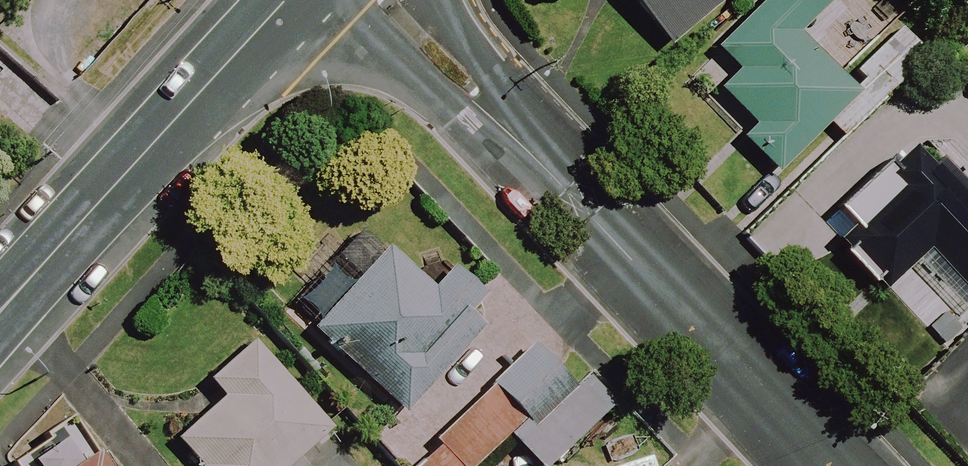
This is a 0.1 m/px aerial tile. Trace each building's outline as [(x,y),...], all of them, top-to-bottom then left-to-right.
[(721,0),(630,0),(668,45),(721,0)] [(879,0),(765,0),(716,46),(740,71),(721,89),(756,125),(743,137),(779,174),(831,124),(843,137),(873,109),(931,53),(879,0)] [(939,134),(887,180),(896,190),(840,240),(884,291),(924,256),(967,306),(967,166),(939,134)] [(324,310),(307,329),(408,421),(488,334),(468,316),(487,296),(437,250),(416,273),(367,228),(307,294),(324,310)] [(614,403),(547,336),(416,465),(474,465),(505,435),(536,465),(550,465),(614,403)] [(253,344),(210,380),(226,398),(178,440),(201,465),(287,465),(328,431),(253,344)] [(108,450),(84,465),(119,465),(108,450)]
